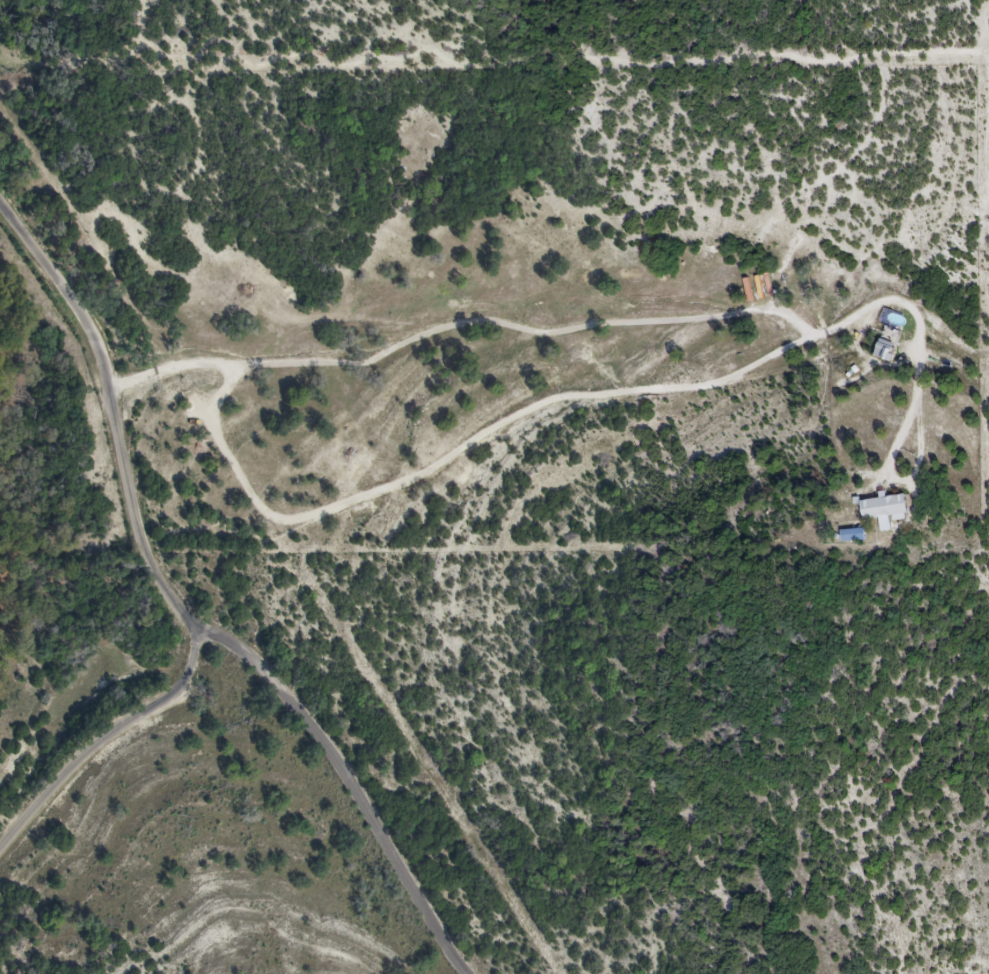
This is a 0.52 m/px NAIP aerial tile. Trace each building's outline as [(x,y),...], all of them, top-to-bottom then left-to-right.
[(872,355),(888,363),(895,346),(879,339),(872,355)] [(859,501),(861,521),(892,517),(892,521),(907,519),(904,495),(859,501)]
